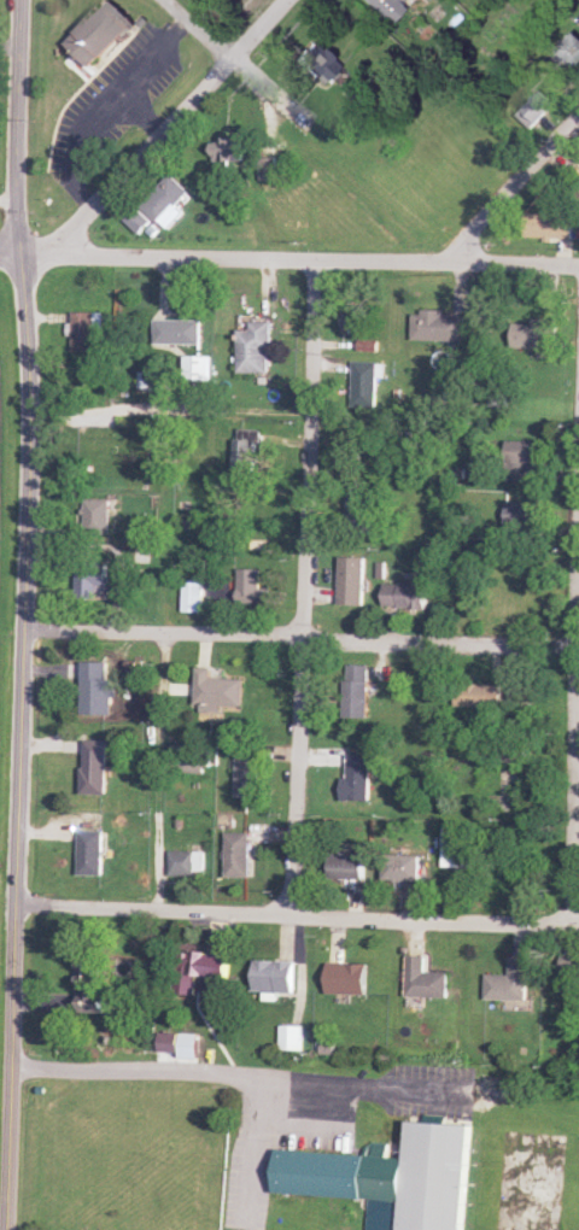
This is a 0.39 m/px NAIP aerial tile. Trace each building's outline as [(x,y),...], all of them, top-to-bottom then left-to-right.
[(391,24),(411,0),(363,0),(391,24)] [(94,66),(132,27),(107,2),(69,41),(94,66)] [(570,33),(550,54),(568,72),(578,61),(578,42),(570,33)] [(344,64),(313,43),(298,64),(328,86),(344,64)] [(514,115),(529,130),(552,106),(538,92),(514,115)] [(237,139),(215,139),(215,161),(255,161),(255,147),(237,147),(237,139)] [(191,192),(173,174),(142,205),(167,230),(185,213),(178,205),(191,192)] [(152,223),(138,209),(127,220),(141,234),(152,223)] [(573,237),(573,213),(525,213),(525,237),(573,237)] [(363,330),(363,307),(343,307),(343,330),(363,330)] [(467,340),(467,315),(447,315),(447,310),(416,310),(416,340),(467,340)] [(105,312),(75,312),(75,352),(96,352),(96,333),(105,333),(105,312)] [(202,344),(202,319),(156,319),(156,344),(202,344)] [(240,373),(272,373),(272,321),(253,321),(253,329),(240,329),(240,373)] [(514,348),(559,348),(559,324),(514,324),(514,348)] [(210,379),(210,356),(186,356),(186,379),(210,379)] [(379,362),(354,362),(354,407),(379,407),(379,362)] [(238,469),(261,469),(262,429),(238,429),(238,469)] [(544,462),(544,441),(508,440),(508,482),(552,482),(552,462),(544,462)] [(112,499),(86,499),(86,535),(112,535),(112,499)] [(508,534),(541,534),(541,502),(508,502),(508,534)] [(367,605),(367,557),(343,557),(343,605),(367,605)] [(78,599),(100,599),(100,586),(109,586),(109,562),(78,562),(78,599)] [(267,569),(242,569),(242,604),(267,604),(267,569)] [(186,613),(206,613),(206,580),(186,580),(186,613)] [(432,608),(432,583),(387,583),(387,608),(432,608)] [(84,662),(84,715),(110,715),(110,662),(84,662)] [(347,718),(371,718),(371,665),(347,665),(347,718)] [(215,668),(199,668),(199,707),(246,708),(246,679),(215,679),(215,668)] [(499,684),(458,684),(458,707),(499,707),(499,684)] [(535,702),(535,688),(513,688),(513,702),(535,702)] [(109,741),(84,741),(84,794),(109,794),(109,741)] [(174,770),(212,770),(212,745),(174,745),(174,770)] [(264,749),(239,749),(239,797),(264,797),(264,749)] [(374,801),(374,755),(351,755),(351,778),(346,778),(346,801),(374,801)] [(99,830),(99,816),(82,816),(82,875),(105,875),(105,830),(99,830)] [(477,848),(469,848),(469,829),(445,829),(445,867),(477,867),(477,848)] [(254,833),(230,833),(230,877),(254,877),(254,833)] [(172,876),(206,876),(206,851),(172,851),(172,876)] [(370,854),(333,854),(333,879),(370,879),(370,854)] [(424,880),(424,855),(387,855),(387,880),(424,880)] [(578,983),(578,950),(563,950),(563,983),(578,983)] [(177,995),(198,996),(200,976),(233,979),(235,957),(181,952),(177,995)] [(451,973),(428,973),(428,956),(408,956),(408,997),(451,997),(451,973)] [(81,1012),(106,1012),(106,958),(81,958),(81,1012)] [(531,959),(512,959),(512,974),(487,974),(487,1000),(531,1000),(531,959)] [(257,992),(298,992),(298,961),(257,961),(257,992)] [(370,964),(329,964),(329,994),(370,994),(370,964)] [(181,1052),(181,1033),(162,1033),(162,1052),(181,1052)] [(404,1229),(470,1229),(476,1125),(412,1122),(410,1157),(282,1150),(279,1193),(405,1200),(404,1229)]
